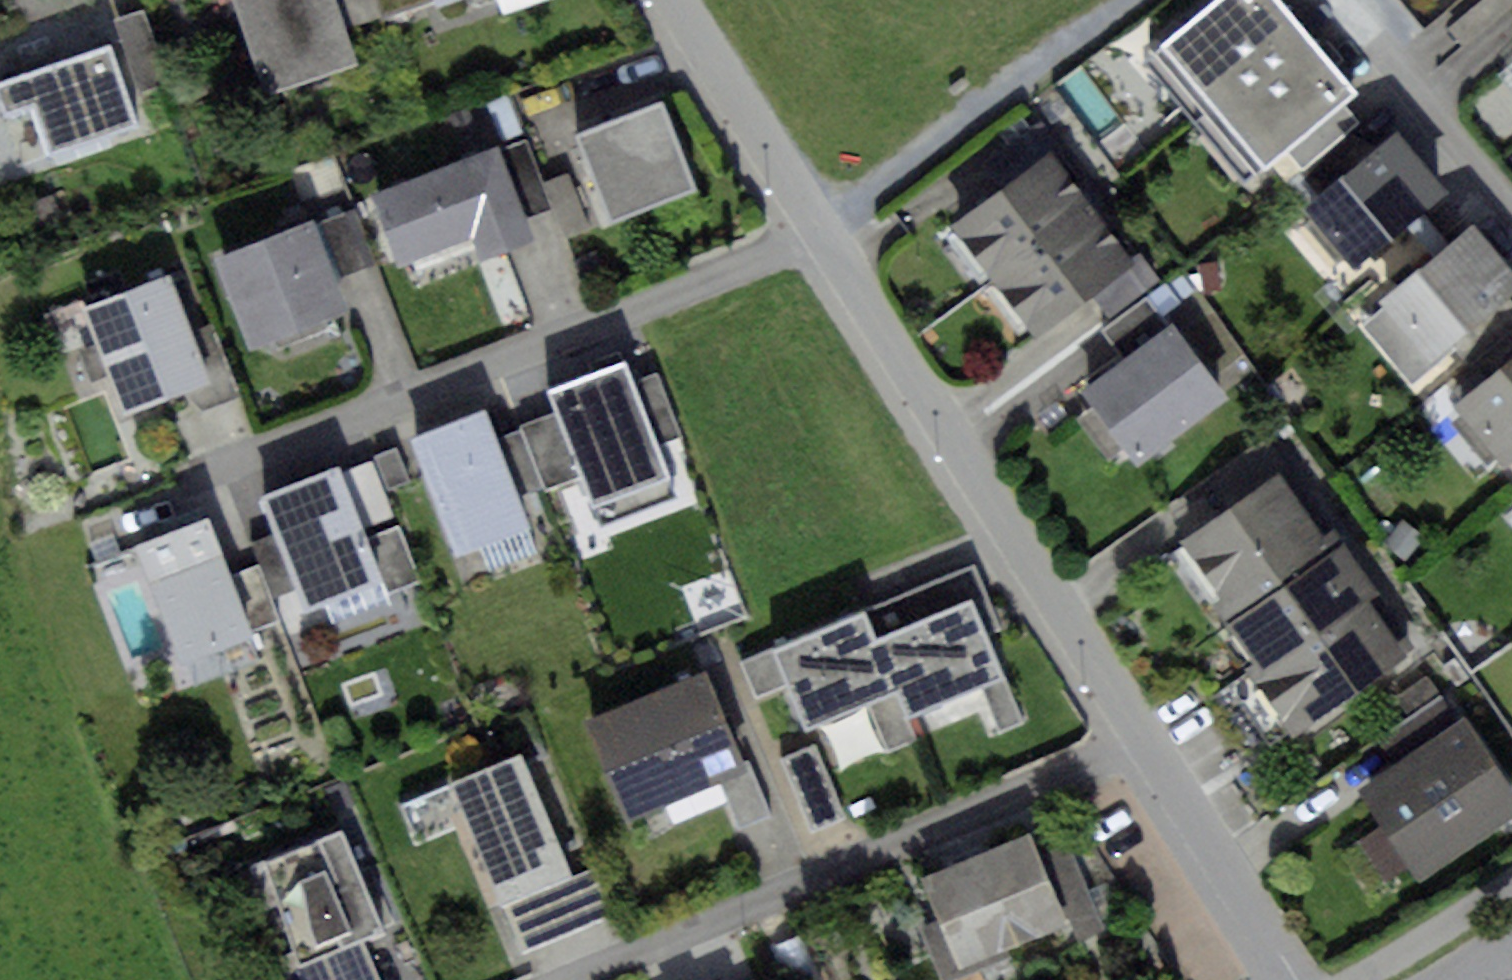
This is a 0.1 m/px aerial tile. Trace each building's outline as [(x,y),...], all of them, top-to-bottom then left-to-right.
[(264,94),(353,65),(341,30),(331,0),(234,0),(264,94)] [(376,0),(331,0),(341,30),(382,17),(376,0)] [(434,0),(376,0),(382,17),(434,1),(434,0)] [(1158,47),(1210,109),(1304,30),(1279,0),(1216,0),(1158,47)] [(1355,90),(1304,30),(1210,109),(1260,168),(1286,148),(1341,101),(1355,90)] [(0,83),(0,115),(2,121),(34,111),(49,155),(132,129),(106,49),(0,83)] [(664,96),(572,135),(608,221),(701,183),(664,96)] [(1341,101),(1286,148),(1304,169),(1348,131),(1359,122),(1341,101)] [(1300,173),(1319,195),(1368,154),(1348,131),(1304,169),(1300,173)] [(1319,195),(1299,213),(1349,273),(1445,192),(1394,133),(1368,154),(1319,195)] [(526,135),(496,147),(523,220),(554,209),(526,135)] [(496,147),(369,192),(395,264),(472,236),(480,256),(529,238),(523,220),(496,147)] [(990,277),(1091,202),(1051,149),(949,224),(956,233),(947,240),(975,277),(985,270),(990,277)] [(1091,202),(990,277),(995,284),(986,291),(1014,330),(1024,322),(1035,336),(1093,293),(1136,261),(1091,202)] [(357,204),(313,220),(335,278),(378,261),(357,204)] [(313,220),(213,257),(249,352),(349,315),(335,278),(313,220)] [(1382,300),(1433,358),(1451,343),(1507,294),(1511,290),(1511,265),(1473,221),(1382,300)] [(1136,261),(1093,293),(1110,316),(1160,278),(1143,256),(1136,261)] [(1217,263),(1200,263),(1199,288),(1216,289),(1217,263)] [(169,277),(79,309),(117,415),(183,392),(208,383),(190,333),(169,277)] [(1124,360),(1172,325),(1149,294),(1101,330),(1124,360)] [(1507,294),(1451,343),(1469,363),(1511,324),(1511,300),(1507,294)] [(214,324),(190,333),(208,383),(183,392),(202,408),(239,394),(214,324)] [(1124,360),(1081,393),(1137,467),(1228,399),(1172,325),(1124,360)] [(1455,406),(1504,466),(1511,460),(1511,359),(1455,406)] [(627,360),(547,390),(558,417),(579,476),(591,507),(670,478),(657,442),(679,434),(655,372),(635,379),(627,360)] [(485,410),(409,438),(450,551),(527,523),(518,499),(496,440),(485,410)] [(558,417),(521,431),(543,490),(579,476),(558,417)] [(521,431),(496,440),(518,499),(543,490),(521,431)] [(374,457),(339,470),(361,529),(397,515),(374,457)] [(339,470),(265,498),(308,610),(381,581),(365,538),(361,529),(339,470)] [(1281,474),(1185,541),(1221,594),(1210,602),(1253,663),(1244,669),(1292,738),(1419,649),(1335,528),(1324,536),(1281,474)] [(210,518),(139,543),(183,665),(254,639),(251,631),(231,575),(210,518)] [(399,525),(365,538),(381,581),(386,594),(421,581),(399,525)] [(260,565),(231,575),(251,631),(280,621),(260,565)] [(971,600),(879,637),(900,688),(910,714),(977,687),(1003,676),(971,600)] [(900,688),(879,637),(868,609),(772,649),(805,728),(871,700),(900,688)] [(704,675),(589,723),(629,820),(721,781),(745,772),(704,675)] [(1427,675),(1395,697),(1408,716),(1440,694),(1427,675)] [(1022,720),(1003,676),(977,687),(997,731),(1022,720)] [(910,714),(900,688),(871,700),(893,751),(921,739),(910,714)] [(1457,718),(1440,694),(1408,716),(1374,739),(1392,764),(1457,718)] [(1353,790),(1376,825),(1357,838),(1385,880),(1408,865),(1419,881),(1511,817),(1511,789),(1462,716),(1457,718),(1392,764),(1353,790)] [(814,747),(781,760),(811,832),(843,819),(814,747)] [(515,757),(449,787),(502,901),(568,871),(515,757)] [(745,772),(721,781),(740,830),(770,819),(751,770),(745,772)] [(342,830),(250,866),(285,972),(364,943),(386,935),(342,830)] [(1029,833),(921,875),(958,969),(1065,927),(1076,940),(1105,929),(1070,839),(1037,851),(1029,833)] [(504,910),(524,955),(612,916),(593,871),(504,910)] [(364,943),(285,972),(288,979),(380,979),(364,943)]
